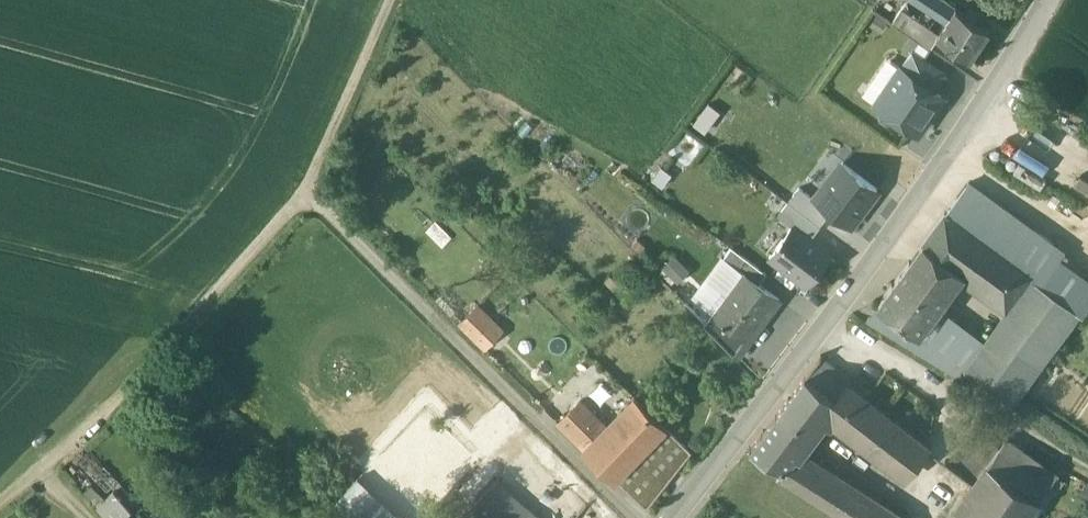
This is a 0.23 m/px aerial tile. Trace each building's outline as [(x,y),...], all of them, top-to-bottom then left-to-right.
[(943,0),(920,0),(939,12),(950,18),(956,8),(943,0)] [(950,18),(950,19),(940,34),(938,37),(939,37),(971,58),(990,30),(957,8),(956,8),(950,18)] [(922,22),(903,9),(893,22),(913,36),(922,22)] [(940,34),(922,22),(913,36),(931,49),(939,37),(938,37),(940,34)] [(946,74),(913,52),(902,68),(935,91),(946,74)] [(935,91),(902,68),(877,105),(882,108),(879,113),(880,118),(886,122),(892,121),(895,117),(918,132),(943,96),(935,91)] [(705,131),(723,111),(712,101),(695,121),(705,131)] [(832,211),(854,227),(880,190),(841,161),(814,198),(832,211)] [(1065,252),(969,182),(946,214),(945,214),(923,244),(961,272),(1008,306),(1030,276),(1030,275),(1042,284),(1055,266),(1065,252)] [(789,202),(821,226),(832,211),(814,198),(800,188),(789,202)] [(793,227),(811,240),(821,226),(789,202),(779,217),(793,227)] [(793,227),(770,257),(808,286),(831,256),(811,240),(793,227)] [(961,272),(923,244),(879,304),(917,333),(935,308),(961,272)] [(767,274),(732,248),(724,258),(743,272),(760,284),(767,274)] [(677,255),(661,271),(675,283),(690,267),(677,255)] [(1055,266),(1042,284),(1078,310),(1087,294),(1087,290),(1055,266)] [(743,272),(714,313),(750,340),(780,299),(760,284),(743,272)] [(985,346),(968,370),(988,384),(1013,403),(1081,312),(1078,310),(1042,284),(1030,275),(1030,276),(1008,306),(1013,309),(985,346)] [(917,333),(879,304),(867,321),(907,345),(917,333)] [(502,330),(479,307),(462,324),(485,347),(502,330)] [(985,346),(935,308),(917,333),(907,345),(962,379),(968,370),(985,346)] [(919,356),(909,350),(903,360),(912,366),(919,356)] [(838,370),(821,357),(806,376),(823,389),(838,370)] [(932,365),(922,358),(916,368),(926,374),(932,365)] [(838,370),(823,389),(835,399),(847,384),(847,385),(851,380),(838,370)] [(806,376),(763,432),(796,453),(824,416),(835,399),(823,389),(806,376)] [(847,385),(847,384),(835,399),(824,416),(905,477),(929,446),(847,385)] [(630,391),(601,420),(582,402),(560,423),(616,478),(667,426),(630,391)] [(763,432),(750,448),(782,468),(778,474),(847,517),(899,517),(796,453),(763,432)] [(1058,475),(1006,438),(988,463),(1040,500),(1058,475)] [(988,463),(950,517),(1027,517),(1040,500),(988,463)] [(91,482),(110,491),(115,480),(96,471),(91,482)] [(361,475),(336,501),(354,517),(405,517),(361,475)] [(499,478),(471,507),(483,517),(521,517),(529,508),(499,478)] [(471,507),(461,517),(483,517),(471,507)] [(529,508),(521,517),(542,517),(529,508)]
